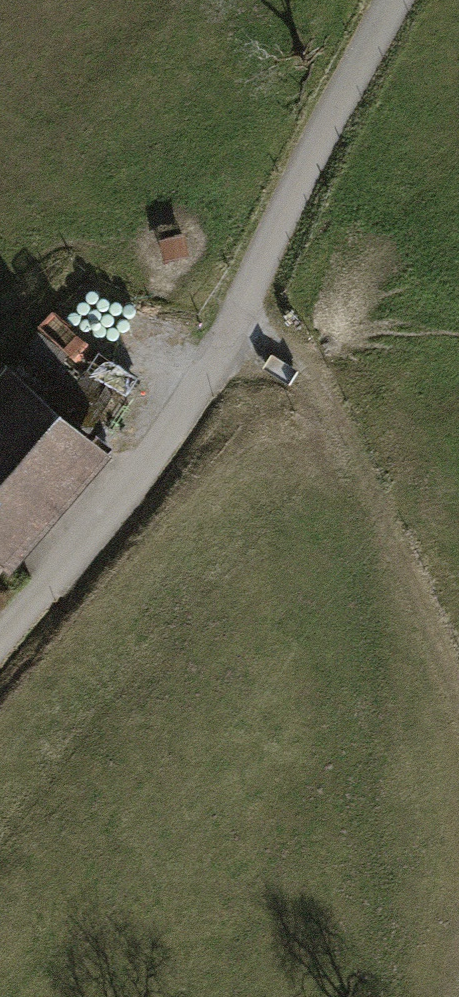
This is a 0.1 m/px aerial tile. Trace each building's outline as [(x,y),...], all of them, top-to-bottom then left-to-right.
[(89,464),(0,393),(0,576),(89,464)]
